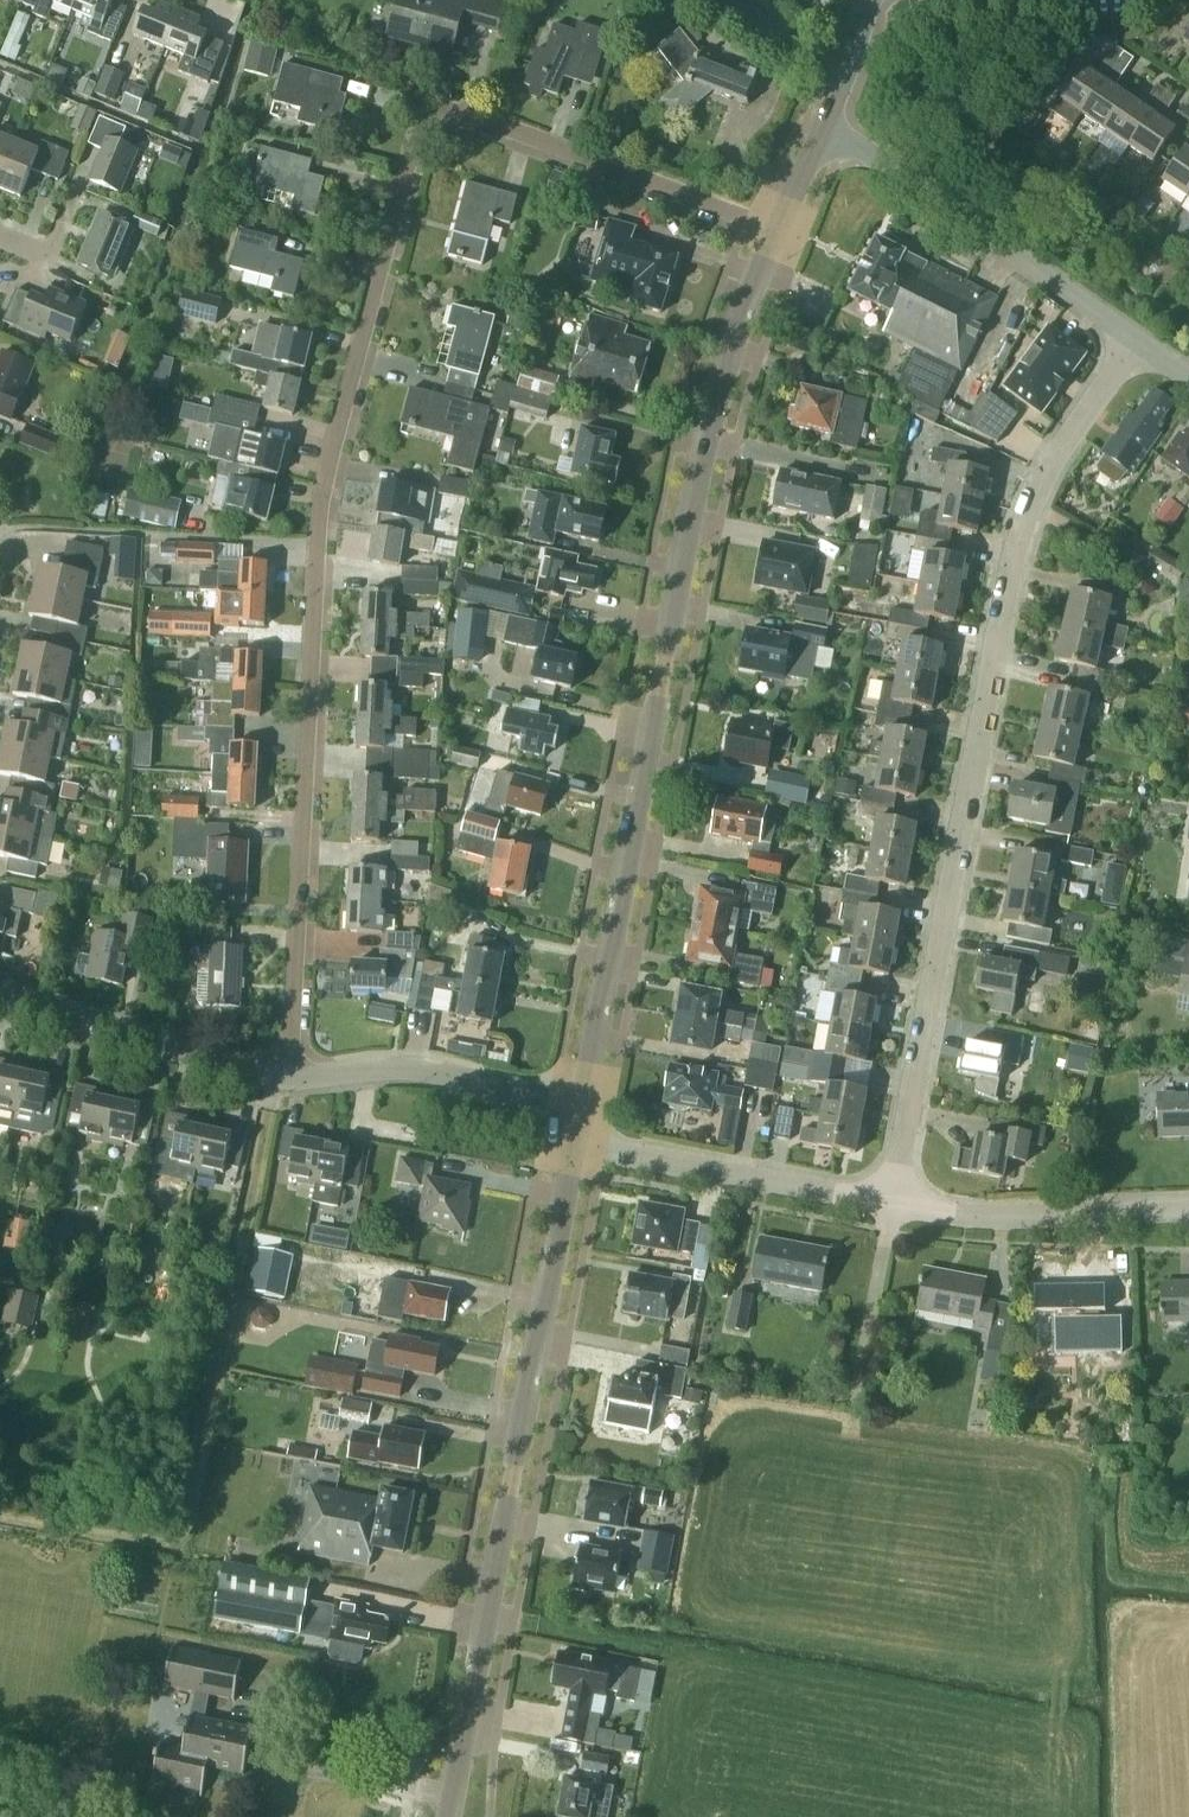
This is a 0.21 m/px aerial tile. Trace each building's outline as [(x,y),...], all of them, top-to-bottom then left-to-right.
[(24,4),(35,8),(33,13),(48,19),(54,2),(73,10),(77,0),(25,0),(24,4)] [(73,10),(94,18),(88,31),(114,42),(127,8),(113,2),(114,0),(77,0),(73,10)] [(400,7),(392,37),(448,53),(457,19),(498,29),(506,0),(402,0),(400,7)] [(134,35),(165,47),(180,10),(160,2),(155,13),(144,9),(134,35)] [(201,18),(180,10),(165,47),(185,55),(179,71),(208,83),(224,43),(206,36),(207,34),(196,30),(201,18)] [(1113,20),(1093,21),(1093,34),(1114,34),(1113,20)] [(537,47),(532,64),(525,85),(531,87),(530,91),(532,97),(538,99),(542,95),(544,91),(559,96),(567,69),(580,73),(587,50),(602,55),(608,32),(578,23),(576,31),(554,25),(547,50),(537,47)] [(677,87),(662,99),(677,119),(713,90),(746,103),(757,73),(740,67),(737,75),(709,64),(711,57),(709,56),(711,51),(702,47),(700,51),(681,28),(656,47),(684,82),(677,87)] [(8,39),(2,53),(15,59),(21,45),(8,39)] [(251,41),(244,68),(271,75),(278,49),(251,41)] [(1124,52),(1120,59),(1082,114),(1106,130),(1129,97),(1114,87),(1134,59),(1124,52)] [(1082,114),(1120,59),(1111,53),(1096,74),(1081,64),(1058,98),(1049,111),(1073,127),(1082,114)] [(298,122),(317,127),(338,133),(347,96),(308,86),(312,70),(285,63),(275,101),(302,108),(298,122)] [(106,66),(95,93),(114,101),(125,74),(106,66)] [(90,98),(96,83),(82,78),(76,92),(90,98)] [(131,82),(121,106),(138,113),(147,89),(131,82)] [(1106,130),(1129,146),(1167,91),(1157,84),(1142,106),(1129,97),(1106,130)] [(1176,97),(1167,91),(1129,146),(1153,163),(1176,129),(1161,119),(1176,97)] [(1188,127),(1188,108),(1184,104),(1175,119),(1188,127)] [(81,105),(72,127),(88,134),(97,112),(81,105)] [(91,181),(120,193),(138,150),(120,143),(127,128),(100,117),(89,144),(103,150),(91,181)] [(197,125),(181,118),(175,131),(201,142),(205,132),(195,129),(197,125)] [(15,141),(0,135),(0,178),(15,141)] [(15,141),(0,178),(0,188),(21,197),(32,169),(58,180),(70,152),(43,141),(39,151),(15,141)] [(183,150),(166,143),(160,158),(177,165),(183,150)] [(296,195),(292,209),(316,215),(326,179),(293,170),(296,156),(262,147),(253,184),(296,195)] [(1187,198),(1188,195),(1188,150),(1186,148),(1163,181),(1187,198)] [(482,264),(488,241),(494,219),(510,224),(518,196),(468,183),(455,232),(453,232),(447,255),(482,264)] [(548,197),(540,194),(534,209),(543,212),(548,197)] [(582,212),(578,226),(596,231),(600,217),(582,212)] [(126,247),(134,227),(100,213),(79,263),(111,276),(124,245),(126,247)] [(137,213),(132,224),(158,235),(163,224),(137,213)] [(610,220),(593,281),(632,292),(629,302),(661,312),(679,256),(632,243),(637,228),(610,220)] [(304,261),(275,253),(279,239),(241,229),(231,268),(274,279),(271,292),(294,298),(304,261)] [(893,389),(915,400),(938,412),(959,369),(961,371),(998,298),(877,237),(850,291),(892,312),(883,332),(914,348),(893,389)] [(71,342),(87,303),(50,288),(45,300),(17,289),(4,321),(46,338),(48,332),(71,342)] [(185,288),(178,313),(215,323),(222,299),(185,288)] [(451,369),(448,382),(475,389),(494,316),(453,305),(447,326),(457,328),(446,367),(451,369)] [(592,389),(594,381),(637,394),(652,345),(624,337),(628,325),(591,314),(570,382),(592,389)] [(230,366),(258,373),(258,372),(301,383),(312,337),(270,326),(263,357),(234,350),(230,366)] [(1007,386),(1041,411),(1057,391),(1069,375),(1068,375),(1084,354),(1049,329),(1007,386)] [(127,348),(131,336),(117,330),(112,342),(127,348)] [(35,364),(3,351),(0,359),(0,415),(12,420),(35,364)] [(522,363),(516,385),(553,395),(559,373),(522,363)] [(293,415),(301,383),(258,372),(258,373),(255,383),(270,386),(265,408),(293,415)] [(846,394),(865,398),(868,383),(849,378),(846,394)] [(498,379),(494,394),(512,399),(516,384),(498,379)] [(471,403),(475,389),(448,382),(444,396),(411,388),(402,424),(455,438),(448,464),(473,471),(490,408),(471,403)] [(548,416),(553,395),(516,385),(510,406),(548,416)] [(856,455),(868,402),(802,387),(797,409),(793,408),(790,422),(794,423),(793,426),(832,435),(829,448),(856,455)] [(1120,482),(1128,470),(1134,474),(1163,432),(1157,428),(1173,404),(1154,390),(1136,415),(1130,411),(1102,452),(1106,454),(1098,465),(1099,472),(1115,482),(1120,482)] [(508,411),(512,399),(494,394),(491,407),(508,411)] [(997,443),(1018,414),(990,394),(971,429),(997,443)] [(221,399),(219,410),(257,420),(261,406),(234,400),(233,402),(221,399)] [(940,413),(938,412),(915,400),(909,412),(934,424),(940,413)] [(217,425),(209,457),(220,460),(226,461),(225,462),(278,475),(286,442),(257,435),(254,435),(257,420),(219,410),(214,409),(210,424),(217,425)] [(28,424),(20,444),(52,456),(60,437),(28,424)] [(581,427),(571,474),(616,484),(621,460),(611,458),(616,435),(581,427)] [(1185,436),(1179,431),(1161,457),(1188,476),(1188,431),(1185,436)] [(514,453),(517,441),(502,437),(496,460),(507,463),(510,452),(514,453)] [(950,465),(943,496),(983,504),(989,473),(963,468),(966,453),(933,446),(930,461),(950,465)] [(220,460),(216,476),(218,477),(229,479),(223,507),(222,510),(267,521),(278,475),(225,462),(226,461),(220,460)] [(836,520),(844,483),(782,470),(774,506),(836,520)] [(471,480),(442,476),(439,493),(468,497),(471,480)] [(423,536),(423,535),(425,521),(430,522),(436,490),(384,481),(378,514),(379,514),(377,528),(423,536)] [(888,489),(867,485),(861,518),(885,523),(887,515),(884,515),(888,489)] [(111,494),(94,490),(89,514),(106,517),(111,494)] [(555,545),(557,533),(599,542),(600,536),(605,534),(606,527),(603,524),(606,508),(527,490),(524,501),(536,503),(528,539),(555,545)] [(182,500),(145,491),(138,518),(175,527),(182,500)] [(978,533),(983,504),(943,496),(940,511),(928,508),(921,513),(917,536),(949,542),(952,528),(978,533)] [(1170,528),(1184,508),(1169,498),(1155,518),(1170,528)] [(837,535),(838,529),(827,527),(825,538),(838,540),(839,535),(837,535)] [(459,541),(423,535),(423,536),(377,528),(376,528),(370,561),(400,566),(403,546),(456,556),(459,541)] [(111,536),(110,554),(136,555),(137,537),(111,536)] [(926,552),(920,582),(961,590),(967,560),(947,556),(949,542),(917,536),(914,550),(926,552)] [(809,595),(817,551),(765,541),(757,585),(809,595)] [(215,545),(178,542),(177,561),(214,564),(215,545)] [(861,542),(858,582),(882,584),(885,544),(861,542)] [(543,571),(539,591),(544,592),(565,597),(567,591),(582,594),(583,589),(592,591),(597,570),(576,566),(578,556),(548,549),(543,571)] [(35,590),(83,600),(86,586),(97,588),(102,563),(73,557),(70,571),(41,565),(35,590)] [(217,592),(267,595),(268,563),(244,562),(244,558),(219,557),(217,592)] [(402,566),(402,580),(438,582),(439,567),(402,566)] [(521,584),(458,571),(453,596),(515,610),(521,584)] [(1073,590),(1065,625),(1127,640),(1130,628),(1107,623),(1113,600),(1121,602),(1124,588),(1080,577),(1077,591),(1073,590)] [(1185,577),(1179,609),(1188,615),(1188,580),(1185,577)] [(438,582),(402,580),(401,594),(451,596),(452,583),(438,582)] [(955,621),(961,590),(920,582),(914,612),(891,607),(888,622),(927,630),(930,616),(955,621)] [(59,622),(56,636),(85,642),(88,627),(78,625),(83,600),(35,590),(30,616),(59,622)] [(265,625),(267,595),(217,592),(216,623),(265,625)] [(365,593),(364,624),(414,627),(414,626),(429,626),(430,614),(391,613),(392,594),(365,593)] [(831,601),(798,594),(793,617),(826,624),(831,601)] [(460,609),(454,657),(483,660),(488,612),(460,609)] [(150,612),(149,634),(212,637),(213,615),(150,612)] [(578,658),(562,654),(563,647),(562,644),(557,643),(560,627),(509,617),(504,641),(541,648),(535,680),(571,688),(578,658)] [(904,640),(898,669),(938,677),(944,648),(924,644),(927,630),(888,622),(886,637),(904,640)] [(414,639),(414,627),(364,624),(362,656),(389,657),(390,638),(414,639)] [(790,640),(791,638),(748,630),(741,668),(767,673),(766,676),(783,679),(783,676),(812,681),(818,647),(824,648),(827,631),(796,625),(793,641),(790,640)] [(1125,650),(1127,640),(1065,625),(1057,660),(1075,664),(1071,678),(1102,685),(1105,670),(1097,668),(1103,645),(1125,650)] [(129,634),(109,630),(107,644),(126,648),(129,634)] [(19,669),(67,679),(72,654),(82,656),(85,642),(56,636),(53,649),(24,643),(19,669)] [(236,665),(235,683),(262,685),(263,654),(238,653),(239,650),(201,648),(201,662),(182,661),(181,680),(212,682),(212,683),(220,683),(221,665),(236,665)] [(398,657),(398,672),(424,673),(444,674),(445,660),(398,657)] [(40,714),(69,720),(77,681),(67,679),(19,669),(14,695),(43,701),(40,714)] [(932,708),(938,677),(898,669),(896,683),(884,681),(878,711),(910,717),(912,704),(932,708)] [(424,673),(398,672),(397,686),(423,688),(424,673)] [(1050,688),(1042,724),(1082,732),(1089,696),(1099,698),(1102,685),(1071,678),(1068,692),(1050,688)] [(207,716),(206,728),(234,729),(235,715),(260,716),(262,685),(235,683),(220,683),(212,683),(211,702),(212,702),(212,716),(207,716)] [(361,685),(359,716),(401,718),(402,706),(393,706),(393,705),(387,704),(387,686),(361,685)] [(511,694),(494,690),(491,701),(508,705),(511,694)] [(560,730),(551,729),(553,719),(507,709),(502,734),(522,739),(520,750),(545,756),(547,747),(556,749),(557,744),(559,743),(561,734),(560,732),(560,730)] [(881,758),(881,759),(921,766),(927,736),(907,732),(910,717),(878,711),(875,726),(887,728),(884,742),(872,740),(869,756),(881,758)] [(8,722),(3,747),(51,757),(56,732),(66,734),(69,720),(40,714),(40,715),(26,712),(23,725),(8,722)] [(417,719),(401,718),(359,716),(357,748),(384,749),(385,735),(416,737),(417,719)] [(775,721),(773,730),(732,722),(726,757),(769,766),(772,748),(789,751),(794,724),(775,721)] [(1075,766),(1082,732),(1042,724),(1035,758),(1052,762),(1049,776),(1082,783),(1085,784),(1088,769),(1075,766)] [(215,756),(214,774),(257,776),(259,745),(234,744),(234,729),(206,728),(192,727),(191,738),(211,739),(210,755),(215,756)] [(23,793),(53,799),(55,785),(45,783),(51,757),(3,747),(0,760),(0,774),(26,779),(23,793)] [(454,747),(450,761),(477,768),(481,753),(454,747)] [(394,749),(393,764),(437,766),(437,751),(394,749)] [(916,797),(921,766),(881,759),(876,788),(863,785),(860,800),(894,807),(896,793),(916,797)] [(437,766),(393,764),(393,778),(439,780),(439,766),(437,766)] [(806,804),(812,777),(771,768),(765,795),(806,804)] [(549,801),(546,798),(550,785),(502,770),(495,792),(509,796),(506,805),(541,816),(542,812),(546,811),(549,801)] [(255,807),(257,776),(214,774),(213,792),(208,792),(207,807),(230,808),(230,806),(255,807)] [(356,776),(354,807),(405,810),(435,812),(436,791),(405,789),(405,796),(383,795),(384,778),(356,776)] [(1071,836),(1082,783),(1049,776),(1046,790),(1016,784),(1009,818),(1047,826),(1046,831),(1071,836)] [(855,797),(857,781),(841,779),(838,794),(855,797)] [(76,801),(80,785),(63,782),(60,797),(76,801)] [(23,794),(9,791),(6,803),(0,802),(0,829),(52,840),(57,815),(50,813),(53,799),(23,793),(23,794)] [(176,818),(198,819),(199,797),(163,796),(162,817),(176,818)] [(768,810),(768,809),(720,799),(719,803),(715,805),(714,813),(716,816),(713,833),(754,841),(749,869),(780,875),(784,857),(768,854),(772,835),(774,836),(779,812),(768,810)] [(877,818),(872,848),(912,856),(917,826),(891,821),(894,807),(860,800),(858,815),(877,818)] [(354,807),(353,839),(381,841),(382,822),(405,823),(405,810),(354,807)] [(457,850),(497,860),(491,890),(525,897),(529,879),(524,878),(530,849),(497,842),(502,822),(467,812),(457,850)] [(211,902),(212,902),(244,903),(245,888),(247,888),(249,842),(228,841),(229,824),(198,823),(198,819),(176,818),(175,839),(208,840),(206,882),(211,882),(211,902)] [(52,840),(0,829),(0,856),(10,858),(7,872),(36,878),(39,863),(46,865),(52,840)] [(392,840),(391,856),(429,858),(430,842),(392,840)] [(1095,851),(1064,845),(1061,860),(1091,866),(1095,851)] [(906,887),(912,856),(872,848),(866,877),(847,874),(844,889),(877,895),(880,881),(906,887)] [(1010,886),(1052,894),(1064,896),(1067,881),(1054,878),(1058,859),(1017,851),(1010,886)] [(429,871),(429,858),(391,856),(390,869),(429,871)] [(110,868),(106,888),(120,891),(124,871),(110,868)] [(351,868),(349,899),(383,901),(383,899),(383,890),(387,890),(389,870),(351,868)] [(741,930),(750,931),(753,912),(772,915),(778,888),(743,881),(741,896),(703,889),(697,923),(740,931),(741,930)] [(453,910),(456,894),(431,886),(427,905),(453,910)] [(1045,929),(1052,894),(1010,886),(1004,922),(1010,923),(1007,937),(1050,944),(1053,931),(1045,929)] [(3,934),(16,937),(21,912),(34,914),(38,894),(4,887),(0,904),(0,949),(3,934)] [(874,910),(877,895),(844,889),(842,903),(860,907),(858,921),(846,919),(843,934),(855,937),(895,945),(901,914),(874,910)] [(58,894),(40,890),(35,914),(53,918),(58,894)] [(1103,901),(1121,905),(1123,895),(1104,892),(1103,901)] [(394,900),(383,899),(383,901),(349,899),(348,931),(385,933),(386,913),(393,913),(394,900)] [(75,975),(87,977),(122,985),(130,946),(146,950),(153,920),(126,914),(122,936),(97,931),(92,955),(79,953),(75,975)] [(736,954),(740,931),(697,923),(690,959),(728,966),(725,979),(759,986),(764,959),(736,954)] [(208,1004),(208,1005),(240,1007),(243,946),(231,946),(231,929),(209,928),(208,945),(212,945),(211,970),(203,969),(199,973),(197,1000),(201,1004),(208,1004)] [(1178,1009),(1188,1011),(1188,936),(1159,931),(1155,956),(1151,955),(1148,973),(1183,979),(1178,1009)] [(415,934),(388,933),(387,949),(416,951),(416,950),(420,950),(420,937),(415,937),(415,934)] [(471,950),(465,982),(499,989),(505,956),(493,954),(496,938),(474,935),(472,950),(471,950)] [(889,975),(895,945),(855,937),(852,950),(841,948),(839,964),(831,962),(828,979),(860,985),(863,970),(889,975)] [(1005,945),(1002,962),(983,958),(977,989),(994,992),(991,1011),(1012,1015),(1019,978),(1035,981),(1040,952),(1005,945)] [(381,949),(380,964),(354,962),(352,989),(386,991),(387,978),(411,979),(416,951),(387,949),(381,949)] [(1038,969),(1070,974),(1073,958),(1040,953),(1038,969)] [(1110,959),(1083,955),(1080,972),(1107,977),(1110,959)] [(444,964),(424,961),(422,974),(437,977),(442,978),(444,964)] [(422,974),(416,1009),(431,1012),(435,990),(437,977),(422,974)] [(492,1024),(499,989),(465,982),(457,981),(442,978),(437,977),(435,990),(454,994),(451,1015),(459,1016),(459,1017),(492,1024)] [(858,998),(860,985),(828,979),(825,992),(837,994),(832,1025),(871,1032),(877,1002),(858,998)] [(679,1016),(742,1029),(745,1014),(722,1010),(724,996),(684,989),(679,1016)] [(740,1042),(742,1029),(679,1016),(674,1044),(714,1051),(716,1038),(740,1042)] [(777,1033),(779,1022),(757,1018),(755,1031),(767,1033),(768,1031),(777,1033)] [(866,1062),(871,1032),(832,1025),(826,1054),(814,1052),(811,1066),(844,1073),(847,1059),(866,1062)] [(990,1030),(987,1046),(967,1042),(961,1073),(979,1076),(976,1091),(995,1099),(1003,1061),(1019,1064),(1025,1037),(990,1030)] [(766,1044),(767,1033),(755,1031),(750,1056),(779,1062),(782,1047),(766,1044)] [(779,1062),(750,1056),(748,1069),(777,1075),(779,1062)] [(797,1064),(783,1061),(781,1076),(794,1079),(797,1064)] [(685,1110),(689,1107),(713,1112),(714,1105),(741,1110),(744,1089),(718,1084),(720,1074),(671,1065),(666,1087),(667,1088),(664,1103),(668,1103),(671,1108),(685,1110)] [(862,1123),(867,1092),(842,1087),(844,1073),(811,1066),(808,1081),(828,1085),(825,1099),(812,1097),(809,1113),(822,1115),(862,1123)] [(12,1128),(24,1072),(0,1067),(0,1125),(12,1128)] [(49,1078),(24,1072),(12,1128),(41,1133),(54,1126),(60,1102),(66,1073),(51,1069),(49,1078)] [(777,1075),(748,1069),(745,1086),(774,1091),(777,1075)] [(77,1083),(70,1113),(67,1126),(71,1131),(89,1135),(88,1139),(106,1142),(115,1100),(90,1095),(92,1087),(77,1083)] [(1158,1092),(1160,1137),(1184,1136),(1184,1131),(1188,1131),(1188,1084),(1188,1092),(1158,1092)] [(125,1142),(133,1144),(143,1146),(148,1143),(157,1101),(142,1098),(140,1106),(115,1100),(106,1142),(124,1146),(125,1142)] [(779,1106),(774,1136),(790,1139),(796,1109),(779,1106)] [(167,1112),(161,1141),(158,1155),(172,1158),(171,1161),(180,1163),(179,1167),(197,1171),(206,1129),(181,1123),(183,1115),(167,1112)] [(856,1152),(862,1123),(822,1115),(819,1131),(803,1128),(800,1142),(856,1152)] [(997,1118),(993,1138),(978,1135),(975,1151),(956,1148),(952,1169),(1004,1178),(1007,1159),(1027,1163),(1030,1144),(1043,1146),(1047,1127),(997,1118)] [(231,1134),(206,1129),(197,1171),(215,1175),(215,1171),(224,1173),(226,1165),(240,1168),(248,1129),(233,1126),(231,1134)] [(298,1181),(316,1184),(323,1143),(298,1138),(300,1130),(285,1127),(279,1156),(293,1159),(289,1176),(298,1178),(298,1181)] [(348,1148),(323,1143),(316,1184),(313,1201),(339,1205),(343,1184),(357,1186),(365,1142),(350,1139),(348,1148)] [(466,1211),(470,1185),(432,1178),(435,1164),(402,1158),(397,1182),(425,1187),(419,1221),(444,1225),(443,1228),(465,1232),(468,1211),(466,1211)] [(701,1223),(682,1220),(683,1211),(641,1204),(634,1244),(676,1251),(695,1254),(701,1223)] [(821,1291),(828,1252),(797,1247),(798,1244),(762,1238),(754,1279),(821,1291)] [(260,1251),(252,1293),(284,1299),(290,1270),(288,1257),(260,1251)] [(406,1296),(403,1313),(445,1321),(451,1290),(399,1280),(402,1265),(341,1254),(336,1280),(397,1292),(396,1294),(406,1296)] [(924,1270),(923,1279),(921,1278),(920,1283),(922,1283),(917,1310),(976,1321),(974,1327),(991,1330),(997,1301),(983,1298),(987,1279),(955,1274),(955,1276),(924,1270)] [(675,1275),(673,1282),(630,1275),(623,1314),(668,1322),(668,1316),(684,1319),(692,1278),(675,1275)] [(1162,1283),(1162,1307),(1160,1307),(1160,1312),(1162,1312),(1163,1322),(1188,1322),(1188,1282),(1162,1283)] [(1102,1325),(1101,1284),(1034,1285),(1035,1320),(1061,1320),(1061,1326),(1051,1326),(1052,1354),(1122,1352),(1122,1325),(1102,1325)] [(2,1321),(32,1329),(39,1295),(10,1288),(2,1321)] [(753,1295),(734,1291),(727,1327),(746,1331),(753,1295)] [(253,1311),(251,1320),(256,1326),(264,1328),(270,1324),(272,1315),(266,1309),(259,1308),(253,1311)] [(406,1370),(435,1375),(436,1370),(438,1368),(440,1361),(438,1358),(440,1348),(421,1344),(422,1339),(391,1333),(389,1341),(372,1338),(362,1389),(400,1397),(406,1370)] [(691,1350),(662,1345),(660,1359),(688,1364),(691,1350)] [(985,1360),(1002,1364),(1005,1352),(987,1348),(985,1360)] [(358,1364),(310,1355),(305,1385),(352,1394),(358,1364)] [(603,1410),(601,1424),(605,1429),(619,1432),(619,1428),(629,1429),(636,1435),(649,1431),(657,1386),(667,1388),(665,1395),(681,1398),(687,1369),(638,1360),(634,1382),(614,1378),(613,1383),(608,1389),(610,1399),(608,1411),(603,1410)] [(684,1387),(682,1400),(701,1404),(703,1390),(684,1387)] [(373,1403),(343,1397),(339,1419),(368,1424),(373,1403)] [(426,1434),(385,1426),(383,1436),(354,1431),(349,1458),(379,1464),(379,1462),(419,1469),(426,1434)] [(318,1450),(289,1444),(287,1456),(316,1461),(318,1450)] [(631,1500),(633,1490),(591,1482),(584,1520),(626,1528),(631,1500)] [(415,1494),(383,1488),(381,1497),(310,1484),(297,1551),(369,1565),(373,1546),(403,1552),(415,1494)] [(664,1492),(646,1489),(643,1504),(662,1508),(664,1492)] [(645,1531),(643,1544),(673,1550),(675,1536),(645,1531)] [(623,1548),(621,1553),(577,1544),(575,1557),(579,1558),(573,1589),(585,1591),(585,1587),(614,1593),(618,1573),(629,1575),(634,1550),(623,1548)] [(643,1544),(639,1568),(669,1574),(673,1550),(643,1544)] [(364,1647),(371,1648),(373,1640),(386,1642),(391,1619),(387,1618),(387,1619),(381,1618),(380,1619),(364,1616),(366,1605),(336,1599),(334,1599),(333,1605),(306,1600),(310,1579),(224,1563),(213,1617),(321,1638),(327,1639),(327,1640),(332,1641),(330,1654),(333,1659),(357,1663),(361,1660),(364,1647)] [(243,1661),(175,1647),(167,1686),(196,1692),(186,1746),(163,1741),(155,1781),(202,1790),(208,1768),(244,1775),(253,1729),(204,1719),(209,1695),(235,1700),(243,1661)] [(560,1652),(554,1686),(572,1689),(562,1739),(632,1753),(635,1738),(617,1734),(617,1731),(600,1728),(602,1716),(589,1713),(593,1693),(606,1696),(606,1693),(619,1696),(618,1698),(634,1701),(640,1670),(614,1664),(614,1663),(560,1652)] [(333,1710),(337,1690),(317,1686),(313,1706),(333,1710)] [(560,1816),(590,1816),(593,1804),(598,1805),(604,1772),(608,1773),(610,1758),(584,1753),(579,1780),(566,1777),(558,1816),(560,1816)]
